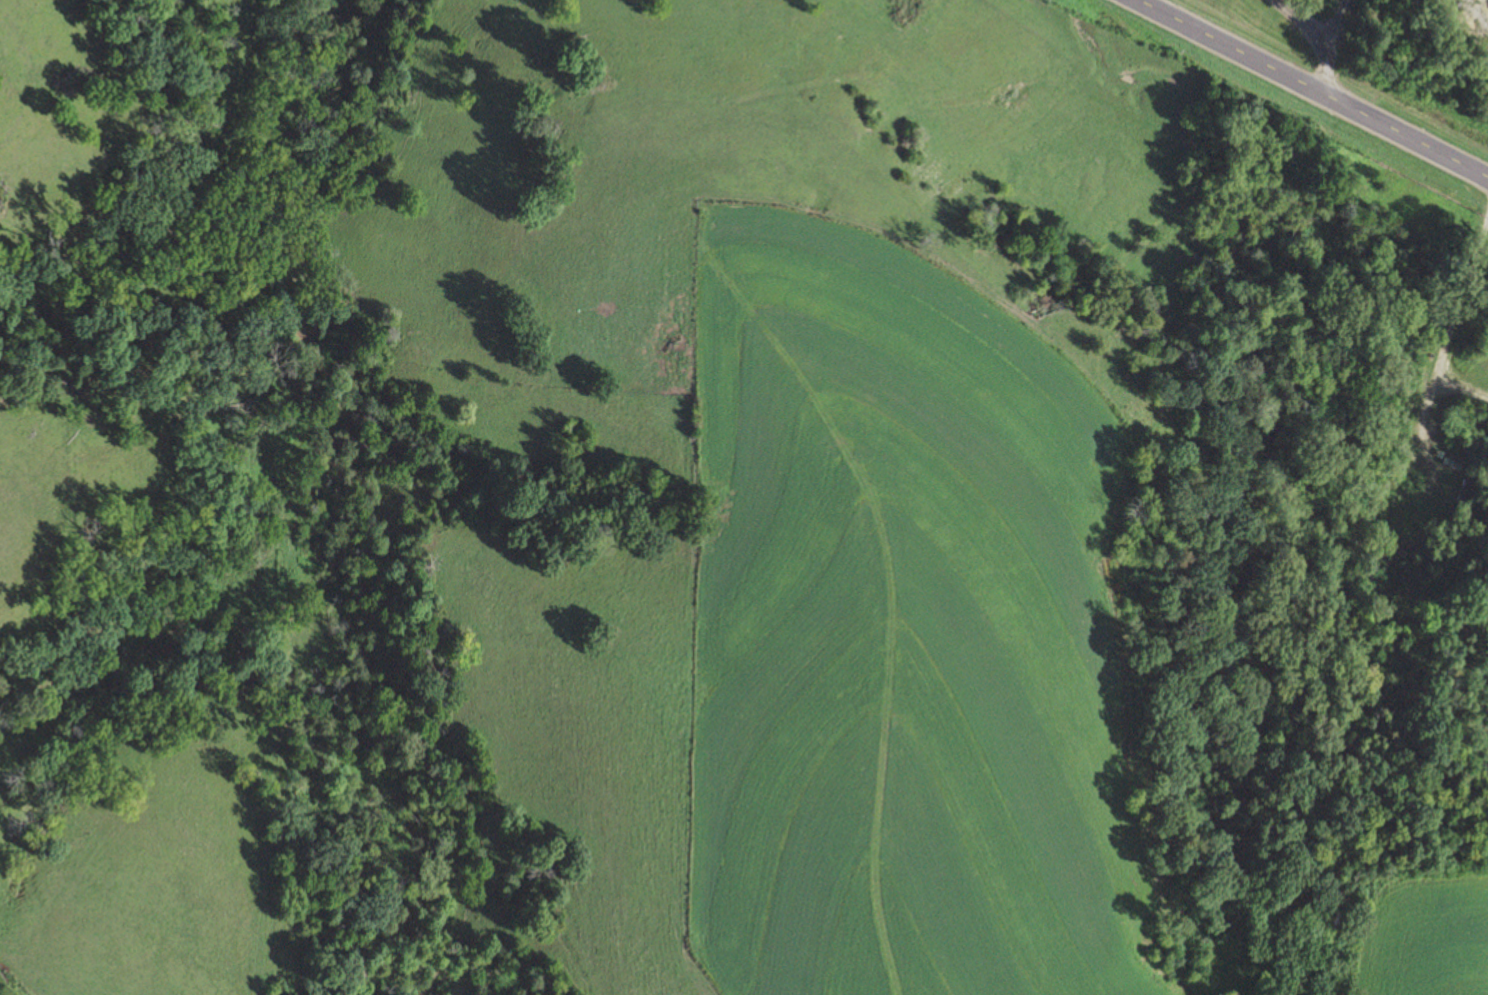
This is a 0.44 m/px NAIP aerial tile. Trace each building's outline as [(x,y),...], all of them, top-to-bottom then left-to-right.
[(1446,467),(1457,473),(1463,461),(1452,456),(1446,467)]
